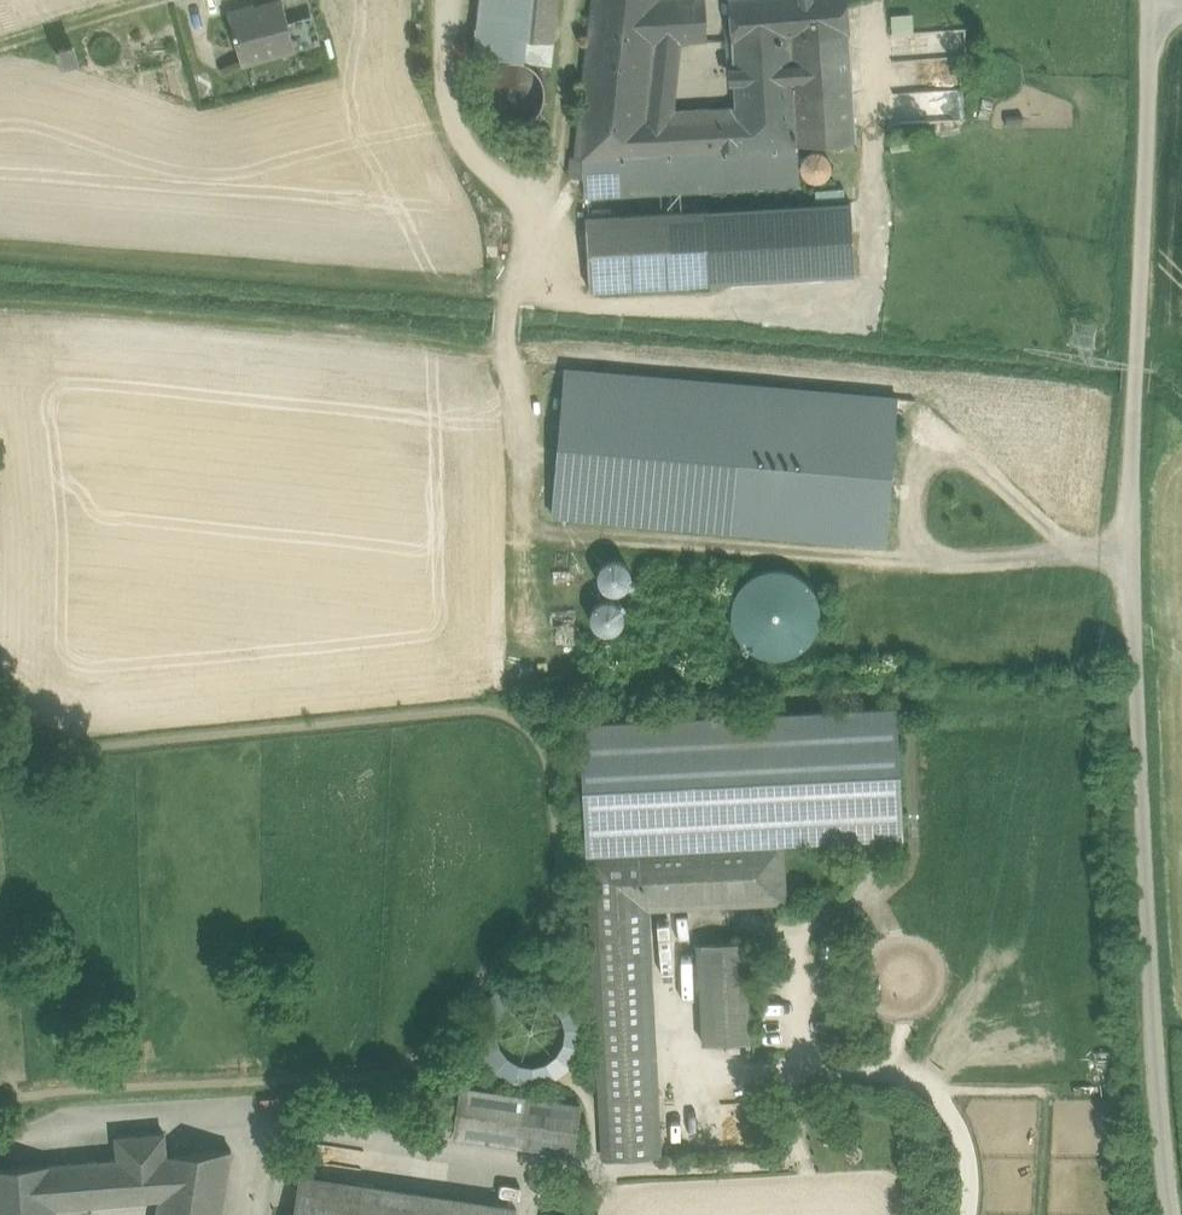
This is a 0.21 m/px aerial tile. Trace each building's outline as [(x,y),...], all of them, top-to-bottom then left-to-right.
[(557,0),(481,0),(475,57),(550,65),(557,0)] [(575,158),(583,158),(585,196),(801,184),(800,146),(856,144),(855,132),(848,33),(850,33),(848,0),(729,0),(738,119),(670,120),(680,42),(708,38),(705,0),(593,0),(575,158)] [(286,2),(226,18),(240,69),(321,47),(312,17),(291,23),(286,2)] [(912,27),(912,13),(892,15),(893,28),(912,27)] [(485,79),(481,93),(482,105),(489,117),(499,124),(510,127),(520,127),(530,123),(538,116),(544,105),(546,97),(545,88),(540,77),(535,71),(527,66),(517,63),(506,64),(496,68),(485,79)] [(964,89),(910,92),(910,106),(923,106),(923,118),(965,116),(964,89)] [(707,211),(585,218),(589,291),(711,285),(707,211)] [(889,393),(552,368),(540,517),(885,550),(889,393)] [(632,564),(604,557),(598,583),(625,590),(632,564)] [(816,649),(810,570),(736,576),(742,654),(816,649)] [(620,600),(591,602),(593,630),(622,628),(620,600)] [(895,713),(579,727),(585,859),(599,1167),(659,1164),(647,915),(787,909),(784,849),(901,844),(895,713)] [(747,943),(698,945),(704,1043),(752,1041),(747,943)] [(569,1063),(577,1050),(580,1034),(579,1019),(573,1005),(562,993),(549,985),(533,982),(518,983),(504,989),(492,1000),(484,1013),(481,1029),(482,1044),(488,1058),(499,1070),(512,1078),(527,1081),(543,1080),(557,1074),(569,1063)] [(580,1106),(460,1089),(454,1137),(573,1153),(580,1106)] [(168,1158),(168,1137),(110,1139),(111,1165),(0,1168),(0,1214),(60,1214),(60,1209),(156,1209),(155,1214),(218,1214),(228,1150),(168,1158)] [(298,1176),(291,1214),(518,1214),(298,1176)]
